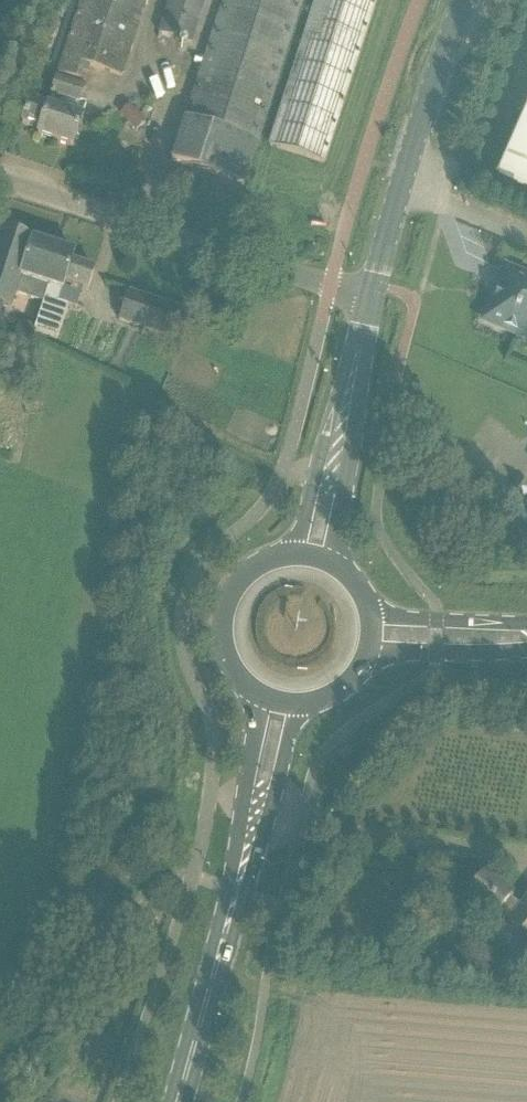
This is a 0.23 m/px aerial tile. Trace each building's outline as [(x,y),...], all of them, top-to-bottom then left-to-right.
[(72,148),(86,105),(78,102),(84,85),(56,77),(50,94),(53,95),(50,106),(29,99),(21,125),(39,131),(37,137),(72,148)] [(497,181),(526,194),(526,114),(497,181)] [(136,116),(127,124),(135,132),(143,124),(136,116)] [(0,233),(0,306),(10,310),(15,295),(42,304),(54,268),(50,267),(56,249),(33,241),(1,231),(0,233)] [(42,304),(33,331),(57,339),(68,307),(59,304),(65,284),(87,291),(94,271),(71,263),(74,255),(56,249),(50,267),(54,268),(42,304)] [(505,270),(483,321),(526,340),(526,279),(505,270)] [(189,313),(179,309),(128,293),(119,321),(180,342),(189,313)] [(9,347),(25,352),(33,328),(18,323),(9,347)] [(16,378),(22,362),(9,358),(4,374),(16,378)] [(513,896),(485,874),(464,902),(481,915),(491,924),(498,915),(505,921),(504,923),(526,940),(526,894),(519,905),(511,899),(513,896)]
